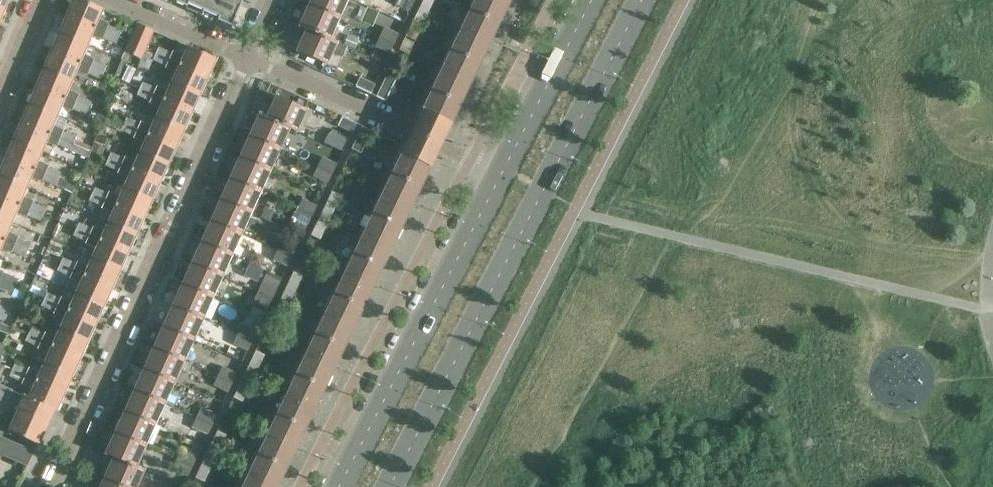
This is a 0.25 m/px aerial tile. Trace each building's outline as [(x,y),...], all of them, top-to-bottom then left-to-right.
[(67,14),(95,26),(106,31),(117,35),(120,27),(99,18),(103,8),(84,0),(74,0),(67,14)] [(186,5),(185,8),(201,15),(207,0),(175,0),(186,5)] [(201,15),(216,22),(217,19),(231,25),(242,0),(207,0),(201,15)] [(311,3),(340,16),(347,0),(312,0),(311,3)] [(413,0),(397,0),(395,3),(409,9),(413,0)] [(434,0),(422,0),(420,4),(430,9),(434,0)] [(507,0),(473,0),(462,24),(489,38),(507,0)] [(308,28),(307,29),(318,34),(319,33),(330,38),(340,16),(311,3),(301,24),(308,28)] [(420,4),(407,31),(417,36),(430,9),(420,4)] [(67,14),(60,32),(88,44),(92,35),(114,44),(117,35),(106,31),(95,26),(67,14)] [(137,22),(125,51),(130,53),(142,59),(154,30),(137,22)] [(462,24),(442,66),(469,80),(489,38),(462,24)] [(384,26),(379,36),(394,43),(399,33),(384,26)] [(307,29),(299,49),(328,62),(333,52),(342,56),(347,45),(333,39),(330,38),(319,33),(318,34),(307,29)] [(359,40),(337,30),(333,39),(347,45),(355,48),(359,40)] [(60,32),(52,50),(80,62),(91,66),(102,71),(106,63),(94,58),(84,53),(88,44),(60,32)] [(416,37),(408,33),(400,50),(408,54),(416,37)] [(390,52),(394,43),(379,36),(375,45),(390,52)] [(168,58),(179,63),(207,76),(215,57),(188,45),(186,47),(179,44),(176,52),(173,50),(172,52),(159,46),(156,52),(168,58)] [(80,62),(52,50),(44,69),(72,81),(76,70),(87,75),(98,80),(102,71),(91,66),(80,62)] [(121,59),(126,61),(130,53),(125,51),(121,59)] [(175,71),(171,81),(199,94),(207,76),(179,63),(168,58),(156,52),(153,59),(166,65),(165,67),(175,71)] [(121,59),(114,76),(119,78),(126,61),(121,59)] [(397,106),(420,117),(414,131),(439,143),(469,80),(442,66),(424,104),(403,94),(397,106)] [(44,69),(37,85),(65,97),(89,107),(91,101),(78,95),(79,93),(68,89),(72,81),(44,69)] [(376,96),(386,101),(397,77),(387,73),(376,96)] [(360,76),(355,86),(370,93),(374,83),(360,76)] [(199,94),(171,81),(167,89),(157,85),(156,87),(143,81),(140,88),(152,93),(191,111),(199,94)] [(37,85),(30,103),(57,115),(61,106),(72,110),(73,108),(86,114),(89,107),(65,97),(37,85)] [(159,107),(155,116),(183,129),(191,111),(163,99),(152,93),(140,88),(137,94),(151,100),(149,103),(159,107)] [(277,95),(268,117),(278,121),(278,122),(290,128),(297,131),(307,108),(277,95)] [(30,103),(22,121),(50,133),(73,143),(76,136),(63,131),(64,129),(53,124),(57,115),(30,103)] [(261,113),(251,135),(280,148),(290,128),(278,122),(278,121),(268,117),(261,113)] [(356,122),(342,115),(338,125),(351,132),(356,122)] [(136,128),(147,133),(175,146),(183,129),(155,116),(151,125),(141,121),(140,123),(127,116),(124,123),(136,128)] [(22,121),(14,139),(42,151),(46,141),(57,145),(58,144),(70,150),(73,143),(50,133),(22,121)] [(144,142),(139,151),(167,164),(175,146),(147,133),(136,128),(124,123),(121,129),(135,135),(134,137),(144,142)] [(363,125),(352,148),(361,152),(372,129),(363,125)] [(401,153),(381,193),(409,206),(439,143),(414,131),(403,154),(401,153)] [(251,135),(241,156),(271,169),(280,148),(251,135)] [(14,139),(7,156),(45,173),(58,178),(61,172),(48,166),(49,164),(38,160),(42,151),(14,139)] [(93,151),(73,143),(70,150),(90,158),(93,151)] [(105,147),(96,144),(93,151),(101,155),(105,147)] [(108,158),(121,164),(159,181),(167,164),(139,151),(135,160),(125,156),(124,158),(111,151),(108,158)] [(0,173),(0,174),(27,186),(31,177),(42,181),(43,179),(56,185),(58,178),(45,173),(7,156),(0,173)] [(241,156),(232,177),(261,190),(271,169),(241,156)] [(322,156),(318,165),(333,172),(337,163),(336,162),(322,156)] [(105,165),(118,171),(118,172),(128,177),(123,186),(151,199),(159,181),(121,164),(108,158),(105,165)] [(328,182),(333,172),(318,165),(313,175),(328,182)] [(30,208),(43,214),(46,207),(33,202),(34,200),(23,195),(27,186),(0,174),(0,195),(30,208)] [(232,177),(222,198),(252,212),(261,190),(232,177)] [(75,186),(58,178),(56,185),(64,188),(64,189),(72,193),(75,186)] [(92,193),(105,199),(143,216),(151,199),(123,186),(119,195),(109,190),(108,193),(95,187),(92,193)] [(329,217),(340,195),(329,190),(319,212),(329,217)] [(90,199),(102,206),(102,207),(112,212),(108,221),(135,234),(143,216),(105,199),(92,193),(90,199)] [(409,206),(381,193),(362,233),(390,246),(409,206)] [(12,222),(16,212),(27,217),(27,215),(41,220),(43,214),(30,208),(0,195),(0,216),(12,222)] [(222,198),(213,219),(242,233),(252,212),(222,198)] [(313,214),(318,205),(303,198),(298,207),(313,214)] [(298,207),(293,217),(309,224),(313,214),(298,207)] [(50,209),(47,216),(61,221),(64,215),(50,209)] [(319,212),(309,233),(320,238),(329,217),(319,212)] [(28,250),(31,243),(18,237),(19,235),(8,231),(12,222),(0,216),(0,237),(28,250)] [(213,219),(203,241),(232,254),(242,233),(213,219)] [(77,229),(89,234),(127,251),(135,234),(108,221),(103,230),(93,226),(92,228),(80,222),(77,229)] [(74,235),(86,241),(85,243),(96,247),(91,257),(119,269),(127,251),(89,234),(77,229),(74,235)] [(362,233),(343,273),(371,286),(390,246),(362,233)] [(1,248),(11,252),(24,258),(28,250),(0,237),(0,250),(1,248)] [(293,256),(297,246),(282,239),(277,249),(293,256)] [(203,241),(193,262),(223,275),(232,254),(203,241)] [(277,249),(273,258),(288,265),(293,256),(277,249)] [(255,252),(250,262),(251,262),(260,267),(265,256),(255,252)] [(294,270),(302,273),(310,257),(302,254),(294,270)] [(60,263),(73,270),(111,287),(119,269),(91,257),(87,266),(77,261),(76,263),(63,257),(60,263)] [(193,262),(184,283),(213,296),(223,275),(193,262)] [(260,267),(251,262),(246,273),(258,278),(263,268),(260,267)] [(73,270),(60,263),(57,270),(70,276),(65,287),(103,304),(111,287),(73,270)] [(13,285),(16,278),(3,273),(3,271),(0,269),(0,279),(13,285)] [(292,298),(302,277),(291,272),(281,293),(292,298)] [(324,313),(351,326),(371,286),(343,273),(324,312),(324,313)] [(10,291),(13,285),(0,279),(0,287),(10,291)] [(273,298),(277,288),(262,281),(257,291),(273,298)] [(184,283),(174,304),(203,318),(213,296),(184,283)] [(95,322),(103,304),(65,287),(61,298),(47,291),(44,298),(57,305),(95,322)] [(257,291),(253,300),(269,307),(273,298),(257,291)] [(281,293),(271,315),(281,320),(292,298),(281,293)] [(50,309),(54,313),(64,318),(60,327),(88,339),(95,322),(57,305),(44,298),(41,305),(50,309)] [(174,304),(165,326),(194,339),(203,318),(174,304)] [(324,313),(305,353),(332,366),(351,326),(324,313)] [(10,334),(13,327),(0,321),(0,330),(10,334)] [(252,340),(257,329),(242,322),(237,333),(252,340)] [(165,326),(155,347),(184,360),(194,339),(165,326)] [(28,334),(41,340),(80,357),(88,339),(60,327),(55,336),(45,331),(45,333),(32,327),(28,334)] [(13,329),(9,337),(16,340),(19,332),(13,329)] [(237,333),(233,341),(248,348),(252,340),(237,333)] [(25,340),(38,346),(37,348),(48,353),(44,362),(71,375),(80,357),(41,340),(28,334),(25,340)] [(155,347),(145,368),(175,381),(180,369),(188,373),(193,363),(184,360),(155,347)] [(254,378),(265,356),(254,351),(244,373),(254,378)] [(305,353),(286,393),(313,406),(332,366),(305,353)] [(12,369),(25,375),(64,392),(71,375),(44,362),(39,371),(29,366),(29,368),(15,362),(12,369)] [(232,382),(237,371),(222,364),(217,375),(232,382)] [(145,368),(136,389),(165,402),(175,381),(145,368)] [(9,376),(22,382),(21,384),(32,388),(28,396),(53,408),(54,408),(56,409),(64,392),(25,375),(12,369),(9,376)] [(244,373),(232,399),(242,404),(254,378),(244,373)] [(228,391),(232,382),(217,375),(213,384),(228,391)] [(6,403),(13,389),(0,383),(0,400),(6,403)] [(136,389),(126,410),(155,424),(165,402),(136,389)] [(276,413),(267,433),(294,446),(313,406),(286,393),(276,413)] [(24,394),(16,411),(18,412),(46,425),(53,408),(28,396),(24,394)] [(197,417),(212,424),(218,413),(202,406),(197,417)] [(126,410),(116,432),(146,445),(155,424),(126,410)] [(18,412),(10,430),(38,442),(46,425),(18,412)] [(207,435),(212,424),(197,417),(192,427),(207,435)] [(216,458),(227,435),(216,430),(205,453),(216,458)] [(116,432),(107,453),(115,456),(115,457),(124,461),(125,460),(137,465),(146,445),(116,432)] [(267,433),(247,473),(275,486),(294,446),(267,433)] [(0,442),(0,453),(6,456),(13,441),(3,436),(0,442)] [(24,445),(13,441),(6,456),(17,460),(24,445)] [(197,455),(201,445),(195,442),(191,452),(197,455)] [(17,460),(27,465),(34,450),(24,445),(17,460)] [(193,466),(197,456),(180,448),(176,458),(193,466)] [(205,453),(194,478),(204,483),(216,458),(205,453)] [(105,478),(126,486),(136,486),(145,469),(137,465),(125,460),(124,461),(115,457),(105,478)] [(176,458),(172,468),(188,476),(193,466),(176,458)] [(241,486),(275,486),(247,473),(241,486)] [(101,486),(126,486),(105,478),(101,486)]
